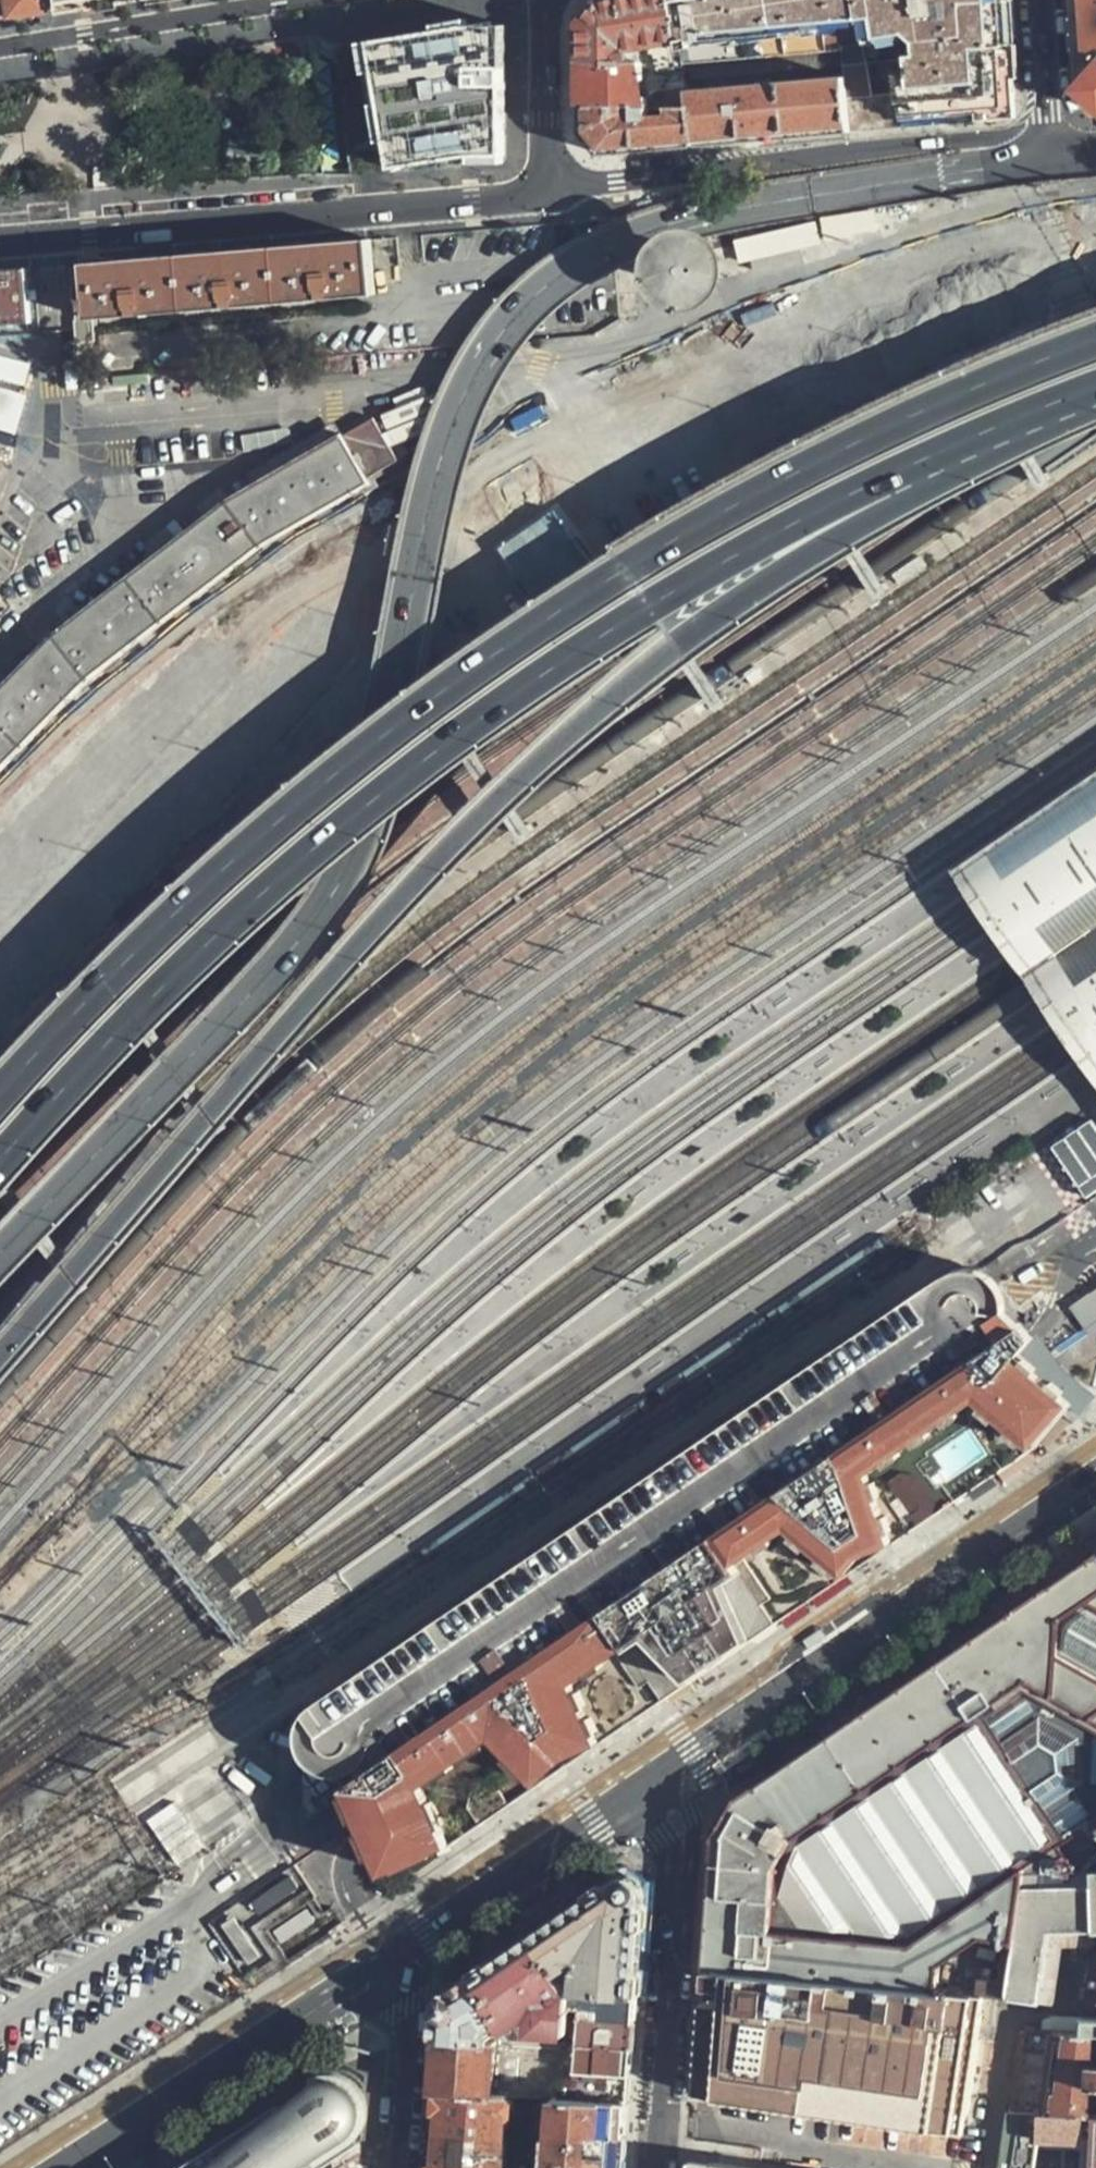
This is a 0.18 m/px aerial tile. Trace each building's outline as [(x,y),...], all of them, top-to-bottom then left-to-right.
[(3,10),(42,4),(42,0),(0,0),(0,10),(3,10)] [(676,0),(612,0),(596,2),(584,22),(584,61),(647,57),(649,104),(671,103),(690,103),(691,91),(687,80),(685,67),(676,0)] [(685,67),(848,58),(850,80),(854,136),(1003,121),(1017,98),(1012,0),(676,0),(685,67)] [(1076,20),(1078,61),(1095,59),(1095,0),(1075,0),(1076,20)] [(506,124),(506,24),(467,25),(338,47),(349,174),(363,144),(387,140),(398,168),(472,156),(505,156),(506,124)] [(647,57),(584,61),(585,82),(585,107),(634,104),(649,104),(647,57)] [(1078,61),(1079,90),(1095,109),(1095,59),(1078,61)] [(690,103),(671,103),(672,112),(677,149),(765,143),(854,136),(850,80),(691,91),(690,103)] [(634,104),(585,107),(583,134),(593,144),(604,156),(677,149),(672,112),(636,111),(634,104)] [(363,144),(349,174),(398,168),(387,140),(363,144)] [(668,241),(652,251),(643,267),(641,285),(648,302),(661,315),(678,320),(697,318),(712,308),(722,292),(723,274),(717,257),(703,244),(686,238),(668,241)] [(147,258),(81,264),(85,317),(375,293),(370,239),(305,245),(228,251),(147,258)] [(0,272),(0,326),(33,323),(28,269),(0,272)] [(445,389),(376,416),(394,444),(429,430),(451,432),(445,389)] [(0,689),(0,773),(93,678),(265,545),(376,481),(371,474),(402,457),(394,444),(376,416),(228,498),(57,632),(0,689)] [(1095,1093),(1095,768),(947,870),(956,884),(970,906),(982,923),(993,940),(1010,969),(1026,989),(1039,1008),(1057,1036),(1070,1054),(1083,1073),(1095,1093)] [(1053,1146),(1088,1196),(1095,1190),(1095,1127),(1091,1120),(1053,1146)] [(348,1795),(996,1363),(1014,1349),(1015,1323),(1015,1313),(1014,1296),(1005,1283),(989,1273),(969,1269),(955,1269),(300,1716),(301,1724),(298,1736),(297,1744),(296,1753),(301,1769),(301,1770),(310,1781),(323,1787),(348,1795)] [(1070,1307),(1089,1336),(1095,1332),(1095,1290),(1070,1307)] [(1016,1383),(1032,1369),(1040,1362),(1049,1353),(1015,1323),(1014,1349),(996,1363),(1016,1383)] [(947,1518),(1042,1452),(1049,1458),(1083,1418),(1032,1369),(1016,1383),(996,1363),(348,1795),(345,1813),(362,1845),(386,1894),(413,1881),(437,1865),(797,1620),(947,1518)] [(705,1968),(941,1990),(943,1963),(982,1937),(1014,1939),(1008,1982),(999,1982),(990,1988),(989,1996),(1043,2000),(1049,1929),(1095,1933),(1095,1557),(973,1639),(963,1646),(886,1697),(740,1795),(728,1814),(715,1834),(709,1919),(705,1968)] [(581,1904),(535,1935),(563,1975),(588,1959),(583,1994),(637,1996),(645,1892),(620,1877),(581,1904)] [(235,1969),(266,1948),(256,1934),(225,1953),(235,1969)] [(563,1975),(535,1935),(499,1959),(474,1976),(500,2021),(506,2031),(535,2014),(537,2033),(572,2036),(573,2019),(574,1994),(563,1975)] [(941,1990),(705,1968),(702,2009),(696,2077),(713,2094),(948,2129),(966,2112),(986,1995),(941,1990)] [(500,2021),(474,1976),(453,1990),(446,2002),(438,2015),(437,2037),(490,2040),(490,2028),(500,2021)] [(583,1994),(574,1994),(573,2019),(635,2023),(636,2012),(637,1996),(583,1994)] [(500,2021),(490,2028),(490,2040),(567,2045),(572,2045),(572,2036),(537,2033),(535,2014),(506,2031),(500,2021)] [(635,2023),(573,2019),(572,2036),(572,2045),(633,2049),(634,2035),(635,2023)] [(1018,2027),(1009,2110),(1095,2115),(1095,2033),(1018,2027)] [(490,2040),(437,2037),(434,2066),(432,2094),(511,2098),(556,2101),(563,2101),(566,2072),(567,2045),(490,2040)] [(633,2049),(572,2045),(567,2045),(566,2072),(631,2076),(632,2061),(633,2049)] [(631,2076),(566,2072),(563,2101),(629,2105),(630,2092),(631,2076)] [(365,2113),(365,2102),(356,2088),(346,2080),(335,2078),(324,2079),(212,2150),(184,2167),(330,2167),(358,2150),(353,2142),(351,2138),(359,2131),(363,2124),(365,2113)] [(426,2167),(503,2167),(511,2098),(432,2094),(428,2137),(426,2167)] [(563,2101),(556,2101),(552,2167),(624,2167),(625,2159),(629,2105),(563,2101)] [(1009,2110),(1001,2167),(1036,2167),(1040,2137),(1087,2139),(1088,2130),(1095,2130),(1095,2115),(1009,2110)] [(330,2167),(357,2167),(358,2150),(330,2167)]
